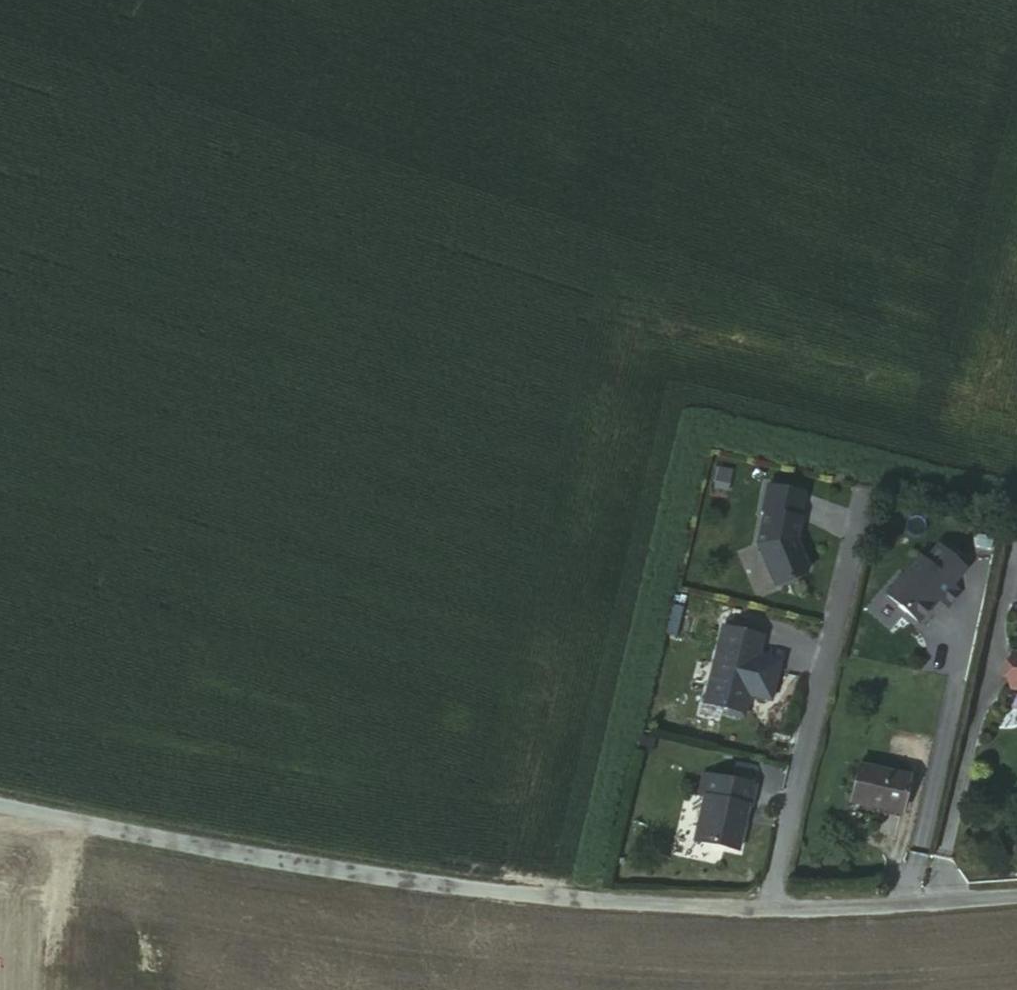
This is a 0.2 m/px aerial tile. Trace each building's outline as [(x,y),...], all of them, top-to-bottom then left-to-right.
[(806,578),(793,547),(799,525),(796,525),(802,500),(767,492),(761,517),(763,518),(755,549),(772,593),(802,581),(806,578)] [(951,589),(964,573),(936,549),(922,566),(917,562),(885,600),(917,626),(937,602),(947,610),(959,596),(951,589)] [(761,642),(723,633),(703,708),(721,712),(725,718),(736,721),(743,718),(746,704),(751,701),(768,705),(776,673),(772,665),(756,661),(761,642)] [(909,777),(859,766),(850,801),(899,813),(909,777)] [(752,791),(701,778),(696,799),(701,801),(689,844),(733,855),(744,812),(746,812),(752,791)]
